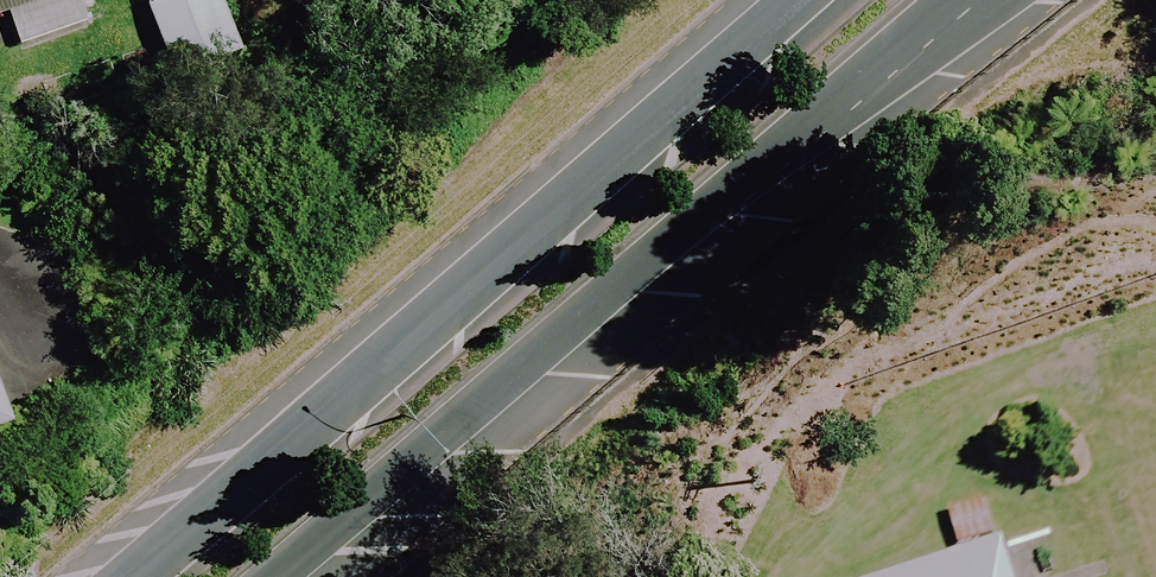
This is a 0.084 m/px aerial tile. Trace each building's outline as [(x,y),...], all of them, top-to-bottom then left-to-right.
[(65,0),(0,0),(0,19),(65,0)] [(219,0),(169,0),(150,8),(178,80),(240,55),(219,0)] [(13,420),(0,385),(0,424),(13,420)] [(978,506),(778,572),(780,576),(1003,576),(978,506)]
